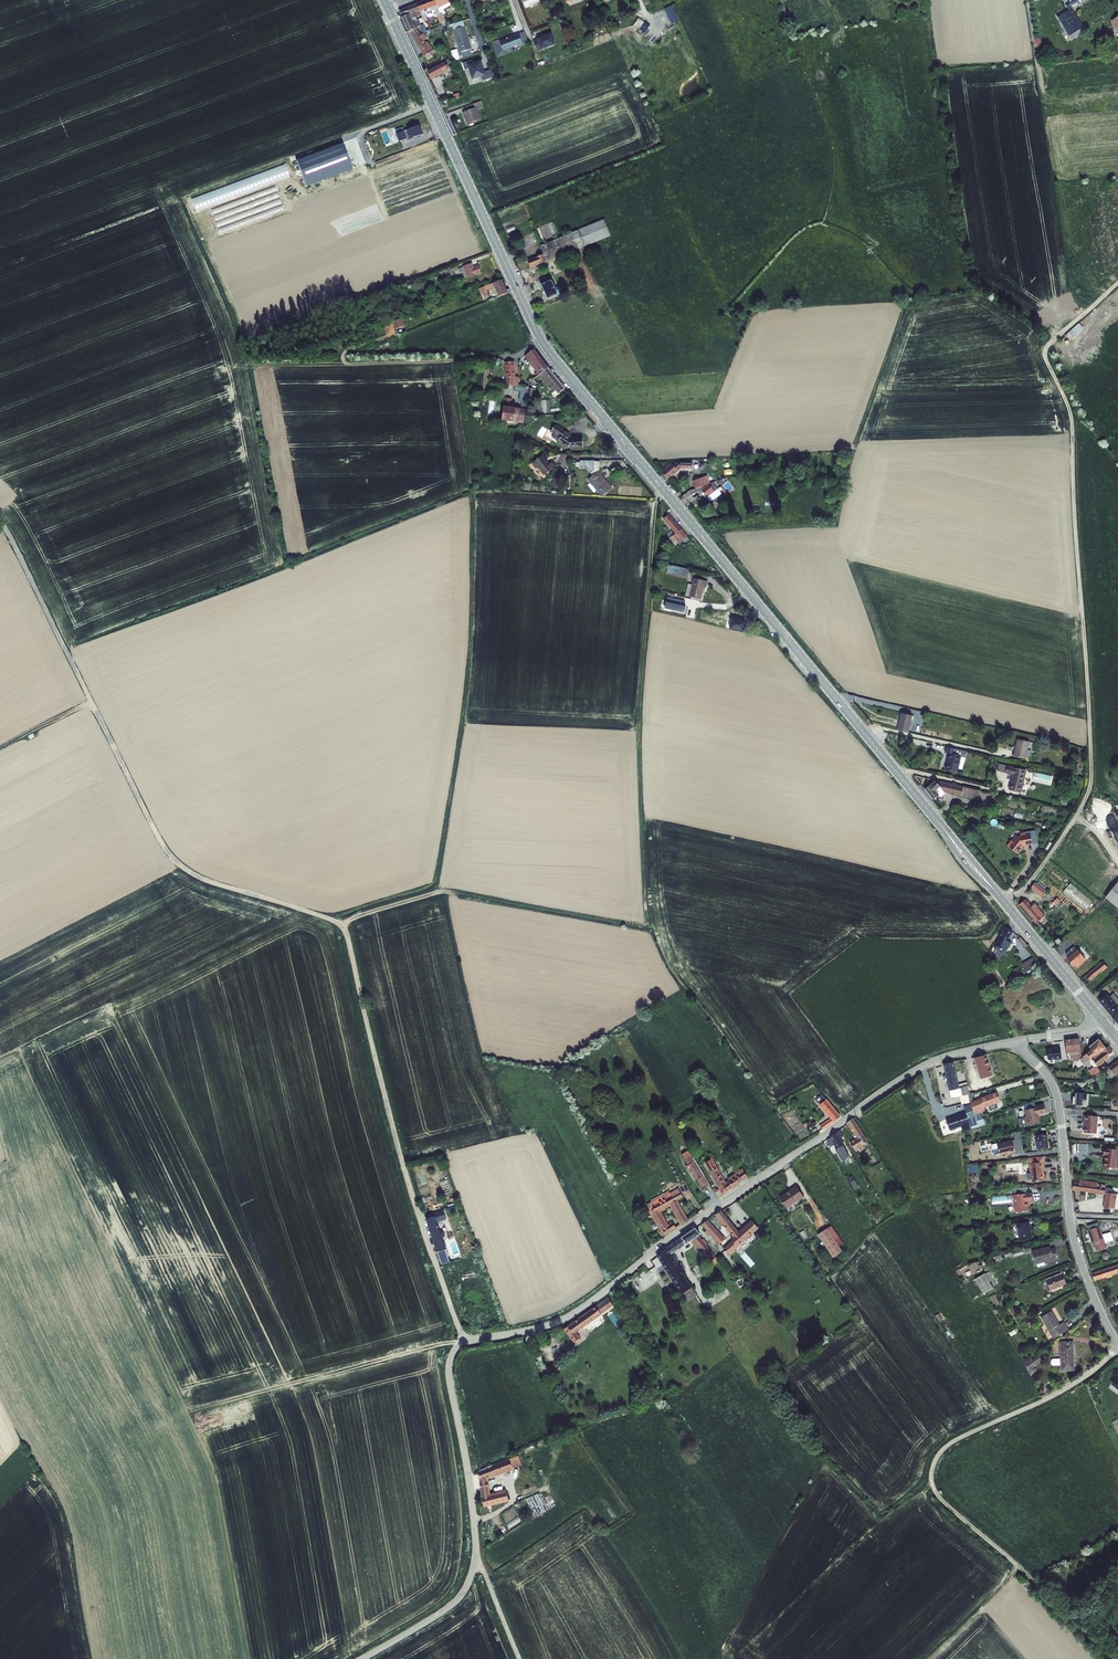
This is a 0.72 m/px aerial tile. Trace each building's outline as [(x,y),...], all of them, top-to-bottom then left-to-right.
[(432,11),(431,8),(428,0),(423,2),(426,9),(427,13),(432,11)] [(435,13),(440,11),(439,4),(437,0),(429,0),(428,0),(431,8),(432,7),(435,13)] [(439,4),(440,11),(443,25),(444,27),(446,26),(443,13),(446,12),(444,9),(443,7),(451,2),(451,1),(453,0),(437,0),(439,4)] [(454,0),(453,0),(451,1),(451,2),(443,7),(444,9),(456,3),(454,0)] [(1066,1),(1068,5),(1069,6),(1072,11),(1074,9),(1090,0),(1068,0),(1066,1)] [(419,4),(402,10),(400,12),(403,18),(410,15),(413,22),(417,21),(416,17),(423,15),(421,11),(419,4)] [(1072,11),(1069,6),(1066,8),(1068,11),(1056,18),(1068,38),(1083,29),(1072,11)] [(432,22),(428,24),(432,30),(443,25),(440,11),(435,13),(435,14),(436,14),(437,17),(431,20),(432,22)] [(420,27),(417,21),(413,22),(410,15),(403,18),(410,32),(418,29),(420,28),(420,27)] [(428,24),(420,27),(420,28),(424,34),(432,30),(428,24)] [(468,51),(474,50),(472,45),(471,46),(468,38),(470,38),(466,27),(455,31),(462,53),(463,53),(468,51)] [(429,41),(426,43),(418,29),(410,32),(410,33),(412,32),(421,48),(427,55),(435,50),(429,41)] [(521,31),(516,33),(521,44),(521,46),(526,44),(521,31)] [(512,37),(502,40),(506,50),(521,44),(516,33),(511,35),(512,37)] [(537,51),(555,44),(551,33),(533,39),(537,51)] [(473,64),(471,60),(462,64),(464,70),(469,68),(472,79),(480,76),(482,81),(494,77),(492,69),(484,72),(481,66),(482,66),(480,61),(473,64)] [(450,70),(446,63),(436,68),(442,74),(450,70)] [(435,66),(426,72),(430,79),(439,73),(435,66)] [(483,106),(481,100),(473,103),(475,107),(462,112),(467,123),(480,118),(476,109),(483,106)] [(423,134),(419,125),(396,134),(399,141),(406,139),(406,140),(410,139),(423,134)] [(295,158),(305,185),(352,168),(342,141),(295,158)] [(602,220),(538,244),(541,253),(544,261),(571,250),(579,248),(608,236),(602,220)] [(579,248),(571,250),(583,281),(591,278),(579,248)] [(541,253),(525,260),(528,267),(544,261),(541,253)] [(472,265),(457,270),(458,273),(462,272),(464,279),(480,273),(478,266),(473,268),(472,265)] [(456,266),(444,271),(445,275),(457,271),(456,266)] [(524,269),(518,271),(525,285),(529,283),(530,285),(534,283),(532,278),(528,279),(524,269)] [(547,277),(539,280),(540,284),(539,284),(544,298),(555,294),(554,294),(559,292),(560,291),(560,290),(559,287),(558,286),(557,286),(552,288),(547,277)] [(594,287),(591,278),(583,281),(587,290),(594,287)] [(501,281),(479,289),(480,293),(494,288),(498,298),(506,294),(501,281)] [(402,317),(393,320),(396,328),(405,325),(402,317)] [(1071,338),(1084,328),(1080,322),(1067,333),(1071,338)] [(537,374),(539,376),(540,375),(549,367),(534,349),(526,354),(539,371),(537,374)] [(513,361),(506,361),(507,376),(507,384),(519,385),(520,376),(520,375),(515,376),(513,361)] [(566,387),(549,367),(540,375),(555,393),(553,394),(555,396),(561,394),(560,392),(566,387)] [(538,384),(535,379),(530,383),(529,386),(528,396),(536,397),(538,384)] [(529,386),(520,385),(519,392),(523,393),(521,403),(526,404),(528,396),(529,386)] [(512,398),(506,397),(502,419),(523,423),(525,409),(516,408),(516,406),(515,404),(512,403),(512,398)] [(570,434),(555,425),(551,432),(555,434),(552,438),(568,447),(582,447),(582,437),(574,438),(569,435),(570,434)] [(540,456),(530,464),(533,469),(536,467),(542,475),(553,466),(550,463),(547,465),(540,456)] [(595,460),(581,460),(581,467),(587,467),(592,473),(595,470),(595,469),(595,461),(595,460)] [(664,471),(670,478),(684,467),(694,466),(694,461),(679,462),(675,465),(674,463),(664,471)] [(588,480),(601,496),(611,488),(601,476),(604,474),(600,470),(588,480)] [(694,487),(695,491),(703,489),(702,485),(704,485),(703,480),(700,481),(699,478),(694,478),(696,487),(694,487)] [(705,488),(710,495),(716,490),(711,483),(705,488)] [(687,535),(670,514),(664,518),(673,530),(667,535),(675,545),(687,535)] [(670,563),(668,573),(687,577),(689,568),(670,563)] [(695,577),(691,595),(700,597),(703,584),(706,585),(707,580),(695,577)] [(665,607),(683,611),(686,600),(667,595),(665,607)] [(743,631),(746,619),(730,616),(727,627),(743,631)] [(915,714),(905,712),(903,721),(901,720),(899,728),(911,731),(915,714)] [(1031,741),(1020,739),(1016,755),(1027,758),(1031,741)] [(967,751),(946,746),(945,752),(949,753),(945,769),(958,772),(961,756),(966,757),(967,751)] [(997,771),(1005,773),(1006,767),(999,765),(997,771)] [(1025,771),(1006,767),(1005,773),(1012,775),(1008,790),(1020,793),(1025,771)] [(1052,777),(1034,773),(1032,781),(1050,785),(1052,777)] [(980,790),(936,780),(931,784),(930,783),(924,788),(934,800),(940,794),(942,796),(946,793),(977,800),(980,790)] [(1025,845),(1033,844),(1033,834),(1028,834),(1028,832),(1023,832),(1023,834),(1019,835),(1015,840),(1013,838),(1008,844),(1019,853),(1023,849),(1021,847),(1024,844),(1025,844),(1025,845)] [(1042,896),(1047,890),(1036,881),(1030,888),(1042,896)] [(1117,905),(1117,884),(1107,897),(1117,905)] [(1046,914),(1036,903),(1033,906),(1026,899),(1025,899),(1021,904),(1038,922),(1046,914)] [(1002,933),(996,943),(997,944),(995,947),(998,949),(999,952),(1001,954),(1003,953),(1011,941),(1007,938),(1013,929),(1004,924),(999,932),(1002,933)] [(1066,957),(1073,965),(1074,964),(1076,966),(1084,958),(1075,948),(1071,946),(1065,952),(1068,955),(1066,957)] [(1022,963),(1026,970),(1037,964),(1033,957),(1022,963)] [(1081,978),(1086,984),(1107,967),(1102,961),(1081,978)] [(1117,1020),(1117,1005),(1108,993),(1100,999),(1117,1020)] [(1067,1040),(1069,1058),(1084,1056),(1081,1038),(1067,1040)] [(1080,1068),(1092,1058),(1098,1053),(1099,1054),(1106,1049),(1106,1050),(1110,1047),(1102,1038),(1092,1045),(1094,1048),(1077,1062),(1080,1068)] [(1047,1043),(1050,1061),(1069,1058),(1067,1040),(1047,1043)] [(1094,1060),(1097,1064),(1106,1060),(1111,1056),(1110,1055),(1115,1051),(1111,1046),(1110,1047),(1106,1050),(1106,1049),(1099,1054),(1095,1058),(1095,1059),(1094,1060)] [(975,1055),(983,1076),(995,1073),(988,1052),(975,1055)] [(961,1087),(955,1060),(946,1062),(948,1073),(946,1073),(945,1075),(946,1078),(947,1079),(949,1078),(953,1096),(967,1093),(965,1085),(961,1087)] [(1116,1075),(1117,1074),(1116,1072),(1117,1071),(1117,1062),(1108,1070),(1114,1077),(1116,1075)] [(1092,1069),(1096,1075),(1101,1071),(1096,1065),(1092,1069)] [(1002,1100),(999,1091),(983,1097),(983,1098),(973,1102),(974,1107),(976,1113),(987,1109),(986,1106),(1002,1100)] [(825,1127),(842,1114),(824,1092),(819,1097),(834,1116),(823,1124),(825,1127)] [(1088,1092),(1076,1092),(1075,1108),(1082,1109),(1083,1104),(1084,1099),(1087,1099),(1088,1092)] [(778,1106),(778,1109),(779,1111),(781,1112),(784,1111),(787,1109),(787,1107),(787,1105),(784,1103),(780,1103),(779,1104),(778,1106)] [(1047,1112),(1045,1103),(1036,1105),(1037,1107),(1026,1109),(1027,1116),(1025,1117),(1027,1124),(1041,1121),(1040,1116),(1039,1116),(1038,1114),(1047,1112)] [(976,1113),(974,1107),(947,1116),(953,1132),(979,1123),(976,1113)] [(1099,1115),(1086,1114),(1085,1119),(1087,1119),(1086,1132),(1098,1132),(1099,1115)] [(853,1141),(856,1147),(859,1145),(860,1147),(863,1145),(862,1143),(869,1139),(856,1117),(849,1121),(859,1137),(853,1141)] [(838,1146),(844,1158),(850,1154),(845,1145),(847,1144),(842,1136),(844,1135),(842,1131),(845,1129),(844,1127),(840,1131),(833,1135),(839,1146),(838,1146)] [(1038,1147),(1049,1146),(1049,1140),(1048,1140),(1048,1133),(1037,1134),(1038,1147)] [(1016,1150),(1014,1139),(998,1142),(1000,1154),(1012,1151),(1016,1150)] [(1106,1146),(1105,1154),(1108,1154),(1107,1159),(1106,1166),(1117,1167),(1117,1148),(1106,1146)] [(700,1177),(703,1182),(710,1177),(693,1148),(686,1152),(691,1162),(689,1163),(698,1178),(700,1177)] [(726,1192),(743,1181),(742,1179),(737,1172),(731,1176),(732,1179),(729,1181),(715,1158),(708,1162),(726,1192)] [(1043,1169),(1045,1169),(1044,1161),(1030,1162),(1031,1171),(1032,1171),(1033,1180),(1045,1179),(1044,1172),(1043,1172),(1043,1169)] [(744,1167),(737,1172),(742,1179),(750,1175),(744,1167)] [(713,1181),(710,1177),(703,1182),(705,1185),(713,1181)] [(1116,1197),(1117,1191),(1117,1187),(1101,1185),(1097,1185),(1097,1182),(1093,1182),(1094,1180),(1085,1179),(1084,1182),(1076,1181),(1075,1187),(1109,1193),(1106,1206),(1114,1208),(1116,1197)] [(805,1196),(797,1185),(791,1190),(791,1191),(788,1194),(787,1193),(781,1197),(788,1208),(794,1204),(796,1204),(800,1201),(800,1199),(805,1196)] [(660,1231),(663,1237),(677,1227),(674,1221),(669,1224),(661,1209),(674,1202),(684,1222),(688,1219),(689,1217),(679,1199),(686,1195),(681,1187),(677,1190),(674,1194),(673,1192),(667,1194),(669,1197),(666,1199),(664,1195),(656,1199),(657,1202),(659,1206),(652,1210),(661,1227),(663,1226),(664,1228),(660,1231)] [(673,1190),(664,1195),(666,1199),(669,1197),(667,1194),(673,1192),(674,1194),(677,1190),(681,1187),(673,1191),(673,1190)] [(1014,1194),(1017,1211),(1029,1209),(1028,1204),(1027,1199),(1030,1199),(1033,1198),(1032,1191),(1014,1194)] [(726,1224),(735,1234),(739,1230),(722,1211),(716,1215),(725,1225),(726,1224)] [(440,1250),(447,1248),(435,1215),(429,1217),(440,1250)] [(714,1232),(724,1243),(729,1239),(710,1218),(704,1222),(710,1228),(709,1230),(712,1233),(714,1232)] [(753,1219),(740,1231),(745,1238),(756,1228),(758,1226),(753,1219)] [(1020,1223),(1022,1239),(1034,1238),(1031,1221),(1020,1223)] [(1097,1244),(1098,1249),(1103,1247),(1101,1243),(1105,1242),(1106,1239),(1101,1226),(1090,1229),(1095,1245),(1097,1244)] [(679,1239),(670,1245),(674,1251),(675,1250),(695,1236),(711,1257),(707,1259),(708,1261),(706,1262),(708,1264),(715,1259),(717,1263),(724,1258),(720,1253),(718,1254),(709,1242),(711,1241),(707,1236),(705,1238),(697,1227),(679,1239)] [(819,1234),(835,1258),(844,1251),(828,1227),(819,1234)] [(756,1228),(745,1238),(757,1252),(769,1241),(756,1228)] [(734,1241),(738,1245),(745,1238),(740,1231),(732,1239),(734,1241)] [(734,1253),(744,1264),(757,1252),(745,1238),(738,1245),(740,1247),(734,1253)] [(732,1250),(734,1253),(740,1247),(738,1245),(734,1241),(732,1242),(736,1246),(732,1250)] [(674,1251),(670,1245),(661,1252),(688,1292),(698,1286),(687,1268),(689,1267),(684,1260),(682,1261),(675,1250),(674,1251)] [(1033,1250),(1037,1262),(1059,1256),(1056,1247),(1051,1248),(1051,1245),(1033,1250)] [(447,1248),(440,1250),(442,1257),(449,1255),(447,1248)] [(1096,1278),(1117,1271),(1117,1262),(1093,1270),(1096,1278)] [(1047,1279),(1052,1290),(1068,1283),(1063,1272),(1047,1279)] [(986,1273),(977,1278),(985,1292),(994,1287),(986,1273)] [(700,1305),(702,1307),(707,1304),(705,1301),(707,1300),(698,1286),(688,1292),(697,1306),(700,1305)] [(609,1299),(598,1308),(603,1315),(604,1317),(615,1309),(609,1299)] [(577,1334),(603,1315),(598,1308),(566,1330),(575,1344),(581,1340),(577,1334)] [(1056,1339),(1070,1329),(1065,1321),(1061,1323),(1053,1310),(1043,1316),(1056,1339)] [(1075,1369),(1075,1341),(1062,1342),(1062,1358),(1054,1358),(1053,1359),(1053,1363),(1054,1364),(1063,1364),(1063,1369),(1075,1369)] [(558,1360),(549,1366),(553,1372),(562,1366),(558,1360)] [(1024,1365),(1026,1369),(1033,1363),(1030,1360),(1024,1365)] [(480,1471),(485,1506),(511,1500),(508,1491),(491,1495),(489,1478),(506,1471),(508,1472),(511,1470),(512,1468),(525,1463),(522,1454),(496,1464),(496,1463),(480,1471)]
